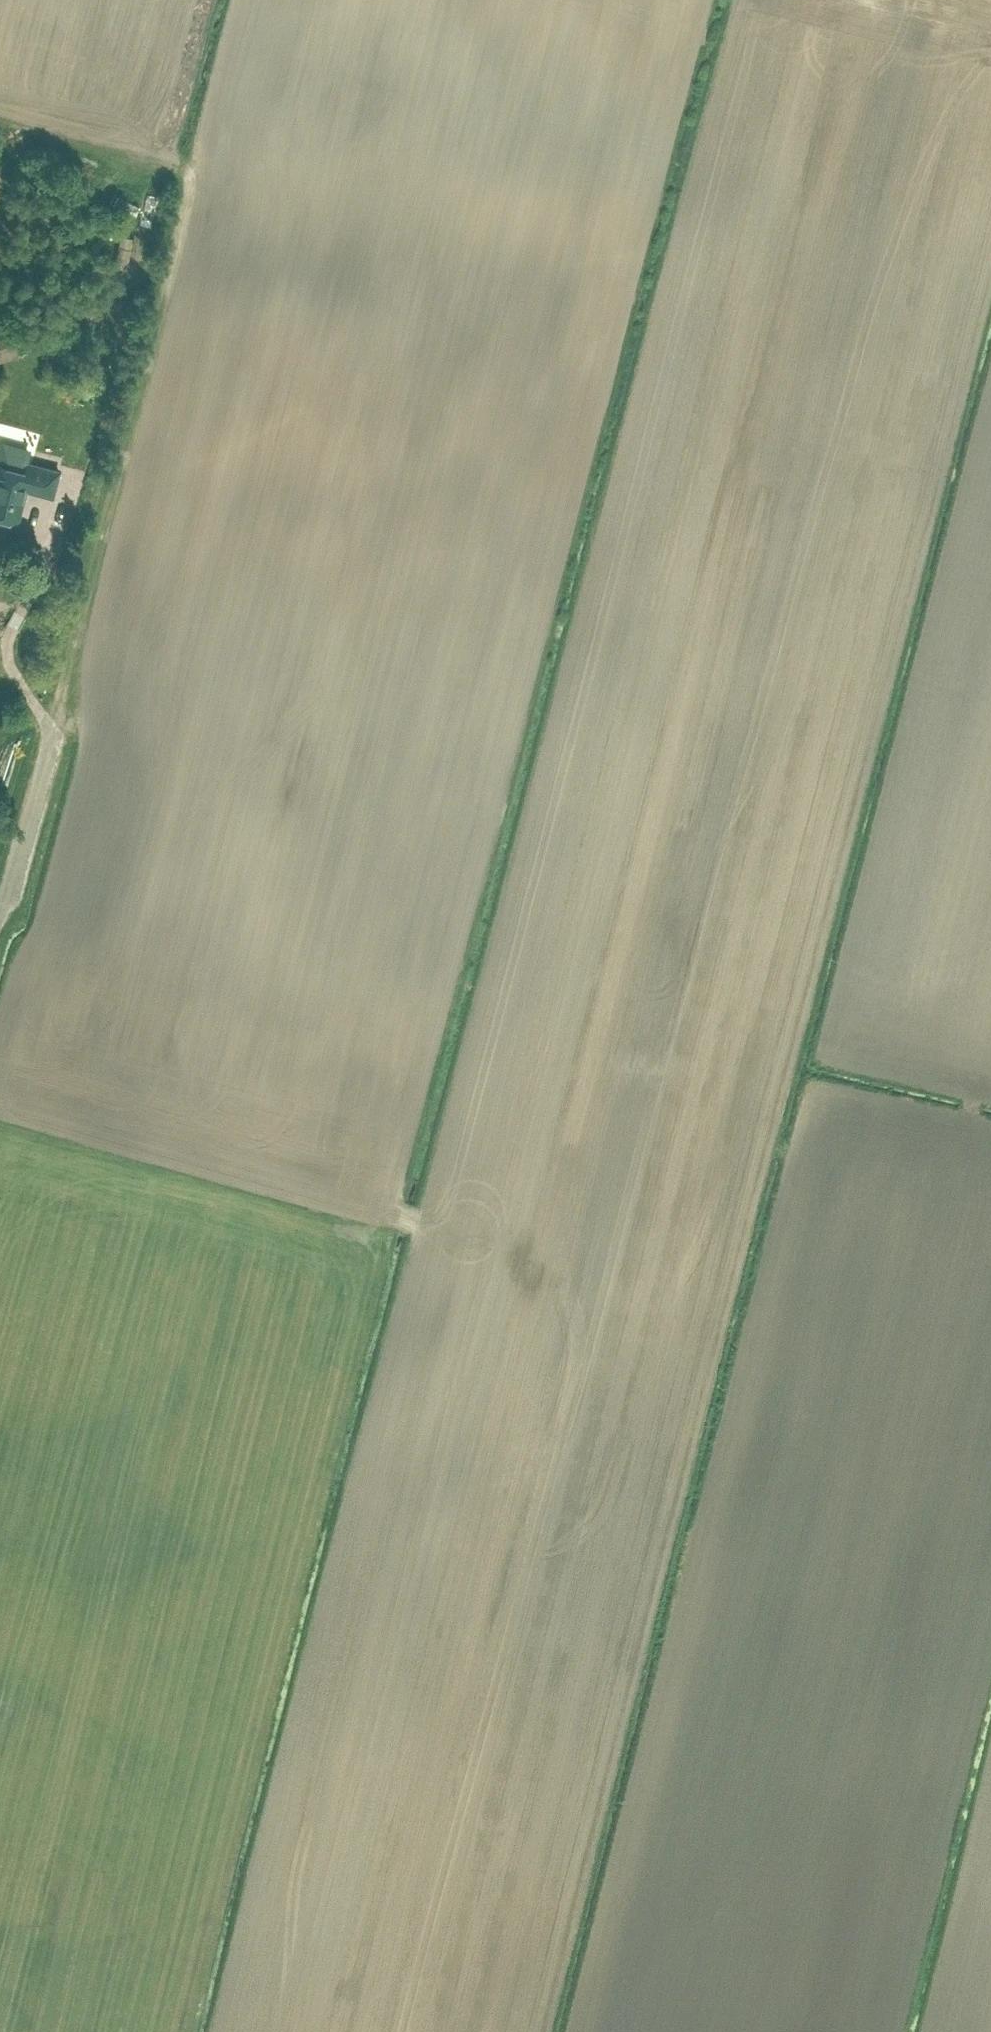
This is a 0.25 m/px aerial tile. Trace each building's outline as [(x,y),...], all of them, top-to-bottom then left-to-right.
[(16,347),(11,333),(0,336),(0,352),(16,347)] [(16,520),(17,520),(21,505),(25,489),(51,496),(58,470),(26,461),(24,470),(0,464),(0,516),(16,520)]
